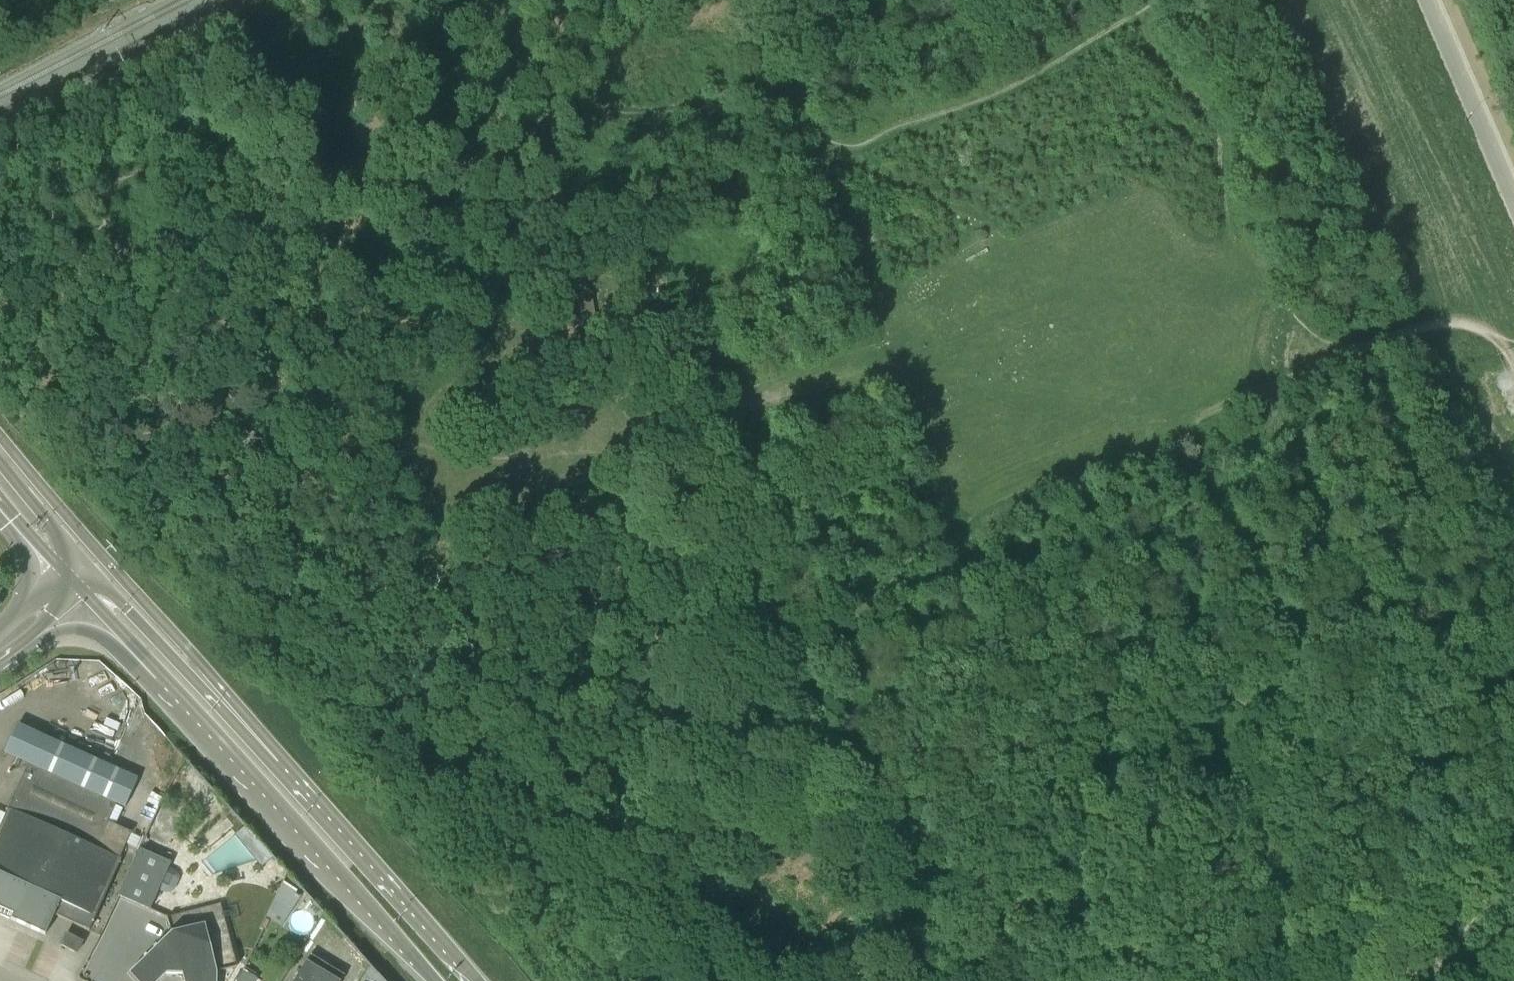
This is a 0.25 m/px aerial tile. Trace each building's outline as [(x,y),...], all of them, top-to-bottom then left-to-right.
[(582,328),(596,325),(593,301),(579,302),(582,328)] [(137,779),(41,735),(7,809),(0,826),(0,915),(45,935),(54,915),(89,930),(121,860),(119,859),(131,833),(108,822),(116,803),(124,807),(137,779)] [(170,863),(176,849),(160,841),(177,804),(165,799),(142,850),(139,849),(118,896),(150,910),(171,863),(170,863)] [(236,835),(245,847),(255,839),(245,828),(236,835)] [(276,915),(282,917),(283,911),(301,916),(305,901),(282,894),(276,915)] [(220,906),(167,919),(171,934),(129,974),(136,980),(159,980),(167,974),(162,969),(177,955),(183,980),(216,980),(216,973),(236,968),(220,906)] [(76,953),(82,943),(66,934),(60,945),(76,953)] [(344,976),(309,955),(294,980),(340,980),(344,976)] [(257,979),(243,971),(237,980),(255,980),(257,979)]
